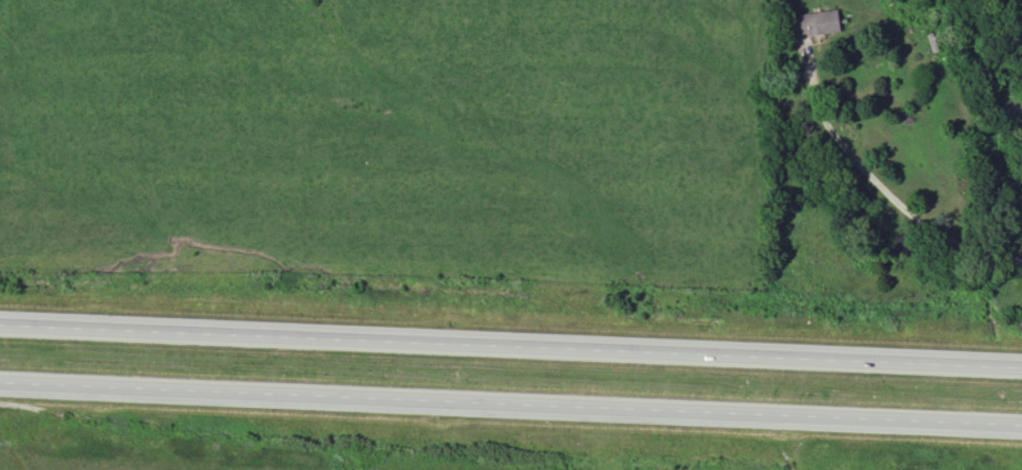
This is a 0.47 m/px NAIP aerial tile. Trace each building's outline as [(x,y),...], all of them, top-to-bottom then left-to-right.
[(843,35),(841,13),(795,17),(796,38),(843,35)]
